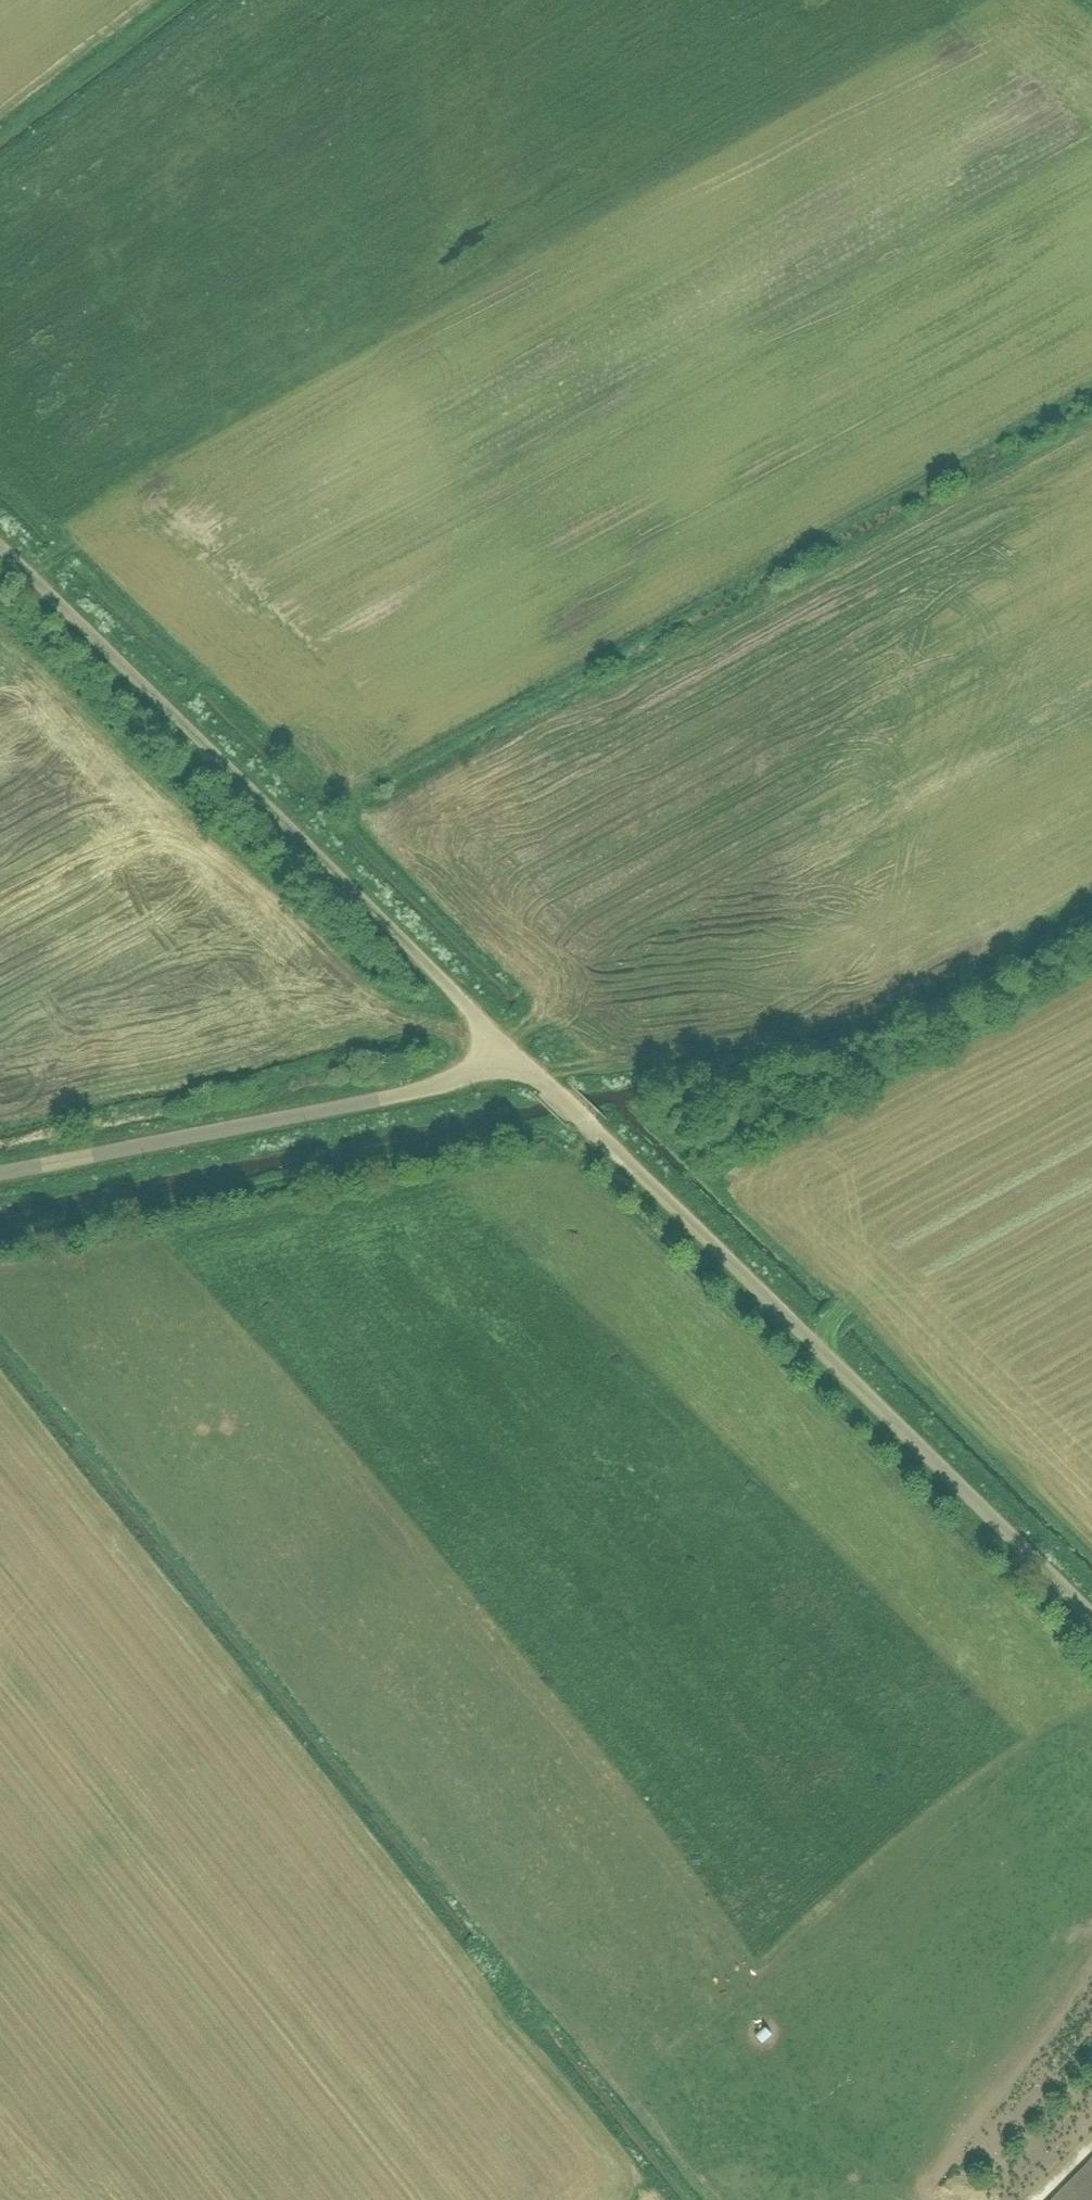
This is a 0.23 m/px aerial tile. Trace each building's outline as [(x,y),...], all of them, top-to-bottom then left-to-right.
[(1057,2199),(1091,2199),(1091,2166),(1057,2199)]
